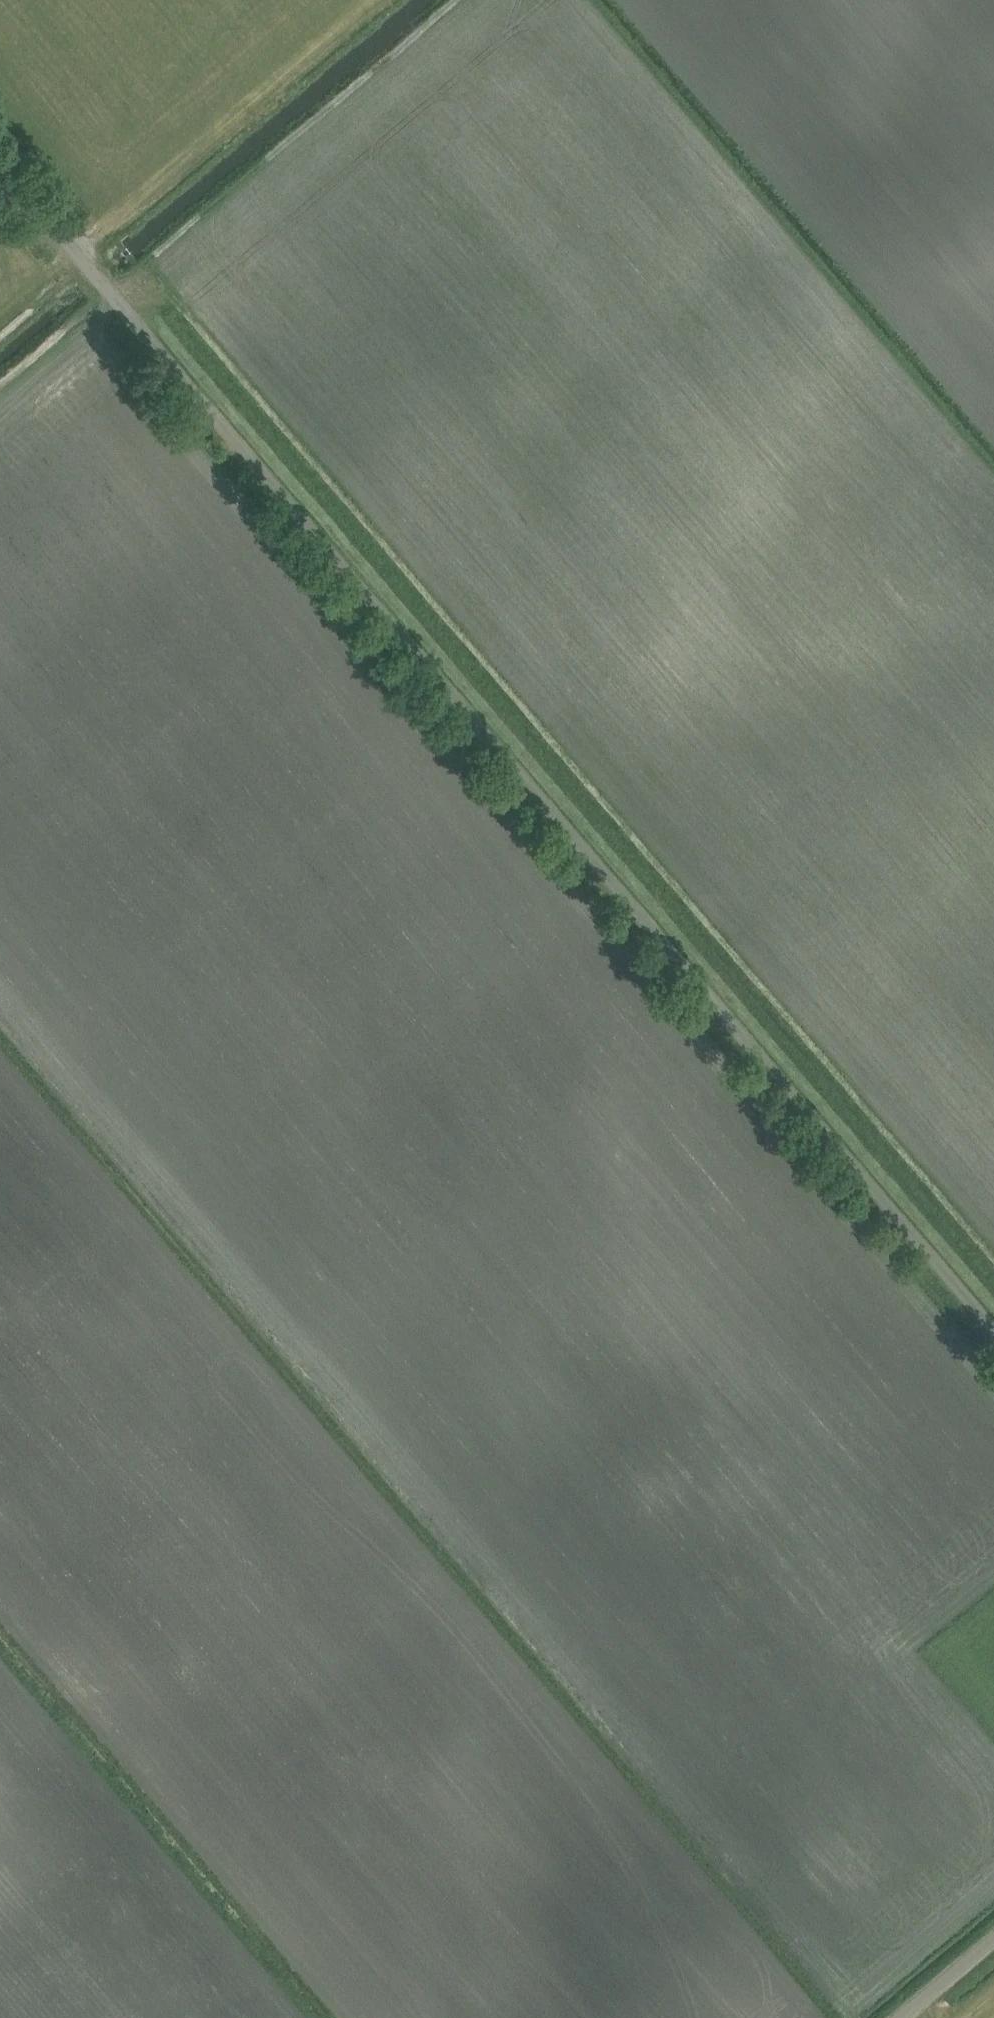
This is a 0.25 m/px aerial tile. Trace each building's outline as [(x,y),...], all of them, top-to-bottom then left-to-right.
[(132,248),(140,257),(151,248),(143,239),(132,248)]
